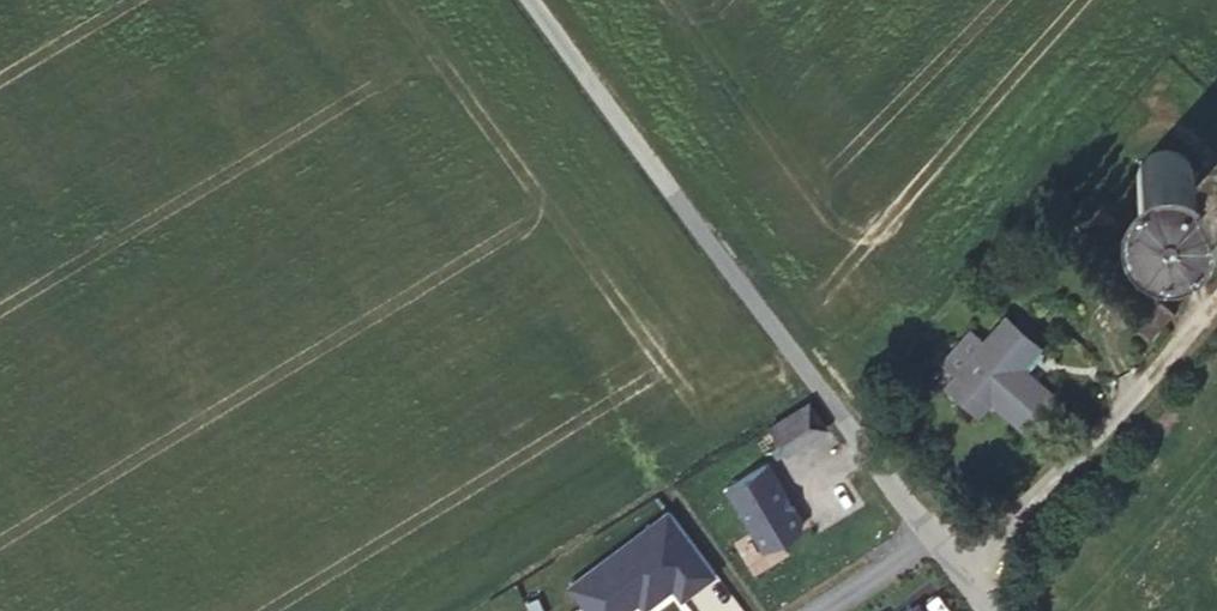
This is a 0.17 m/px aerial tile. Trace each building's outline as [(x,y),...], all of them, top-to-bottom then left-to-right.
[(1167,150),(1164,150),(1157,151),(1153,152),(1150,154),(1147,156),(1145,159),(1143,161),(1140,165),(1138,171),(1137,175),(1137,182),(1138,185),(1140,192),(1144,197),(1147,200),(1153,204),(1156,206),(1163,207),(1167,207),(1170,207),(1180,203),(1186,198),(1188,196),(1190,192),(1193,186),(1194,179),(1194,175),(1192,168),(1189,162),(1184,156),(1181,154),(1175,151),(1167,150)] [(1154,255),(1140,243),(1130,254),(1145,267),(1154,255)] [(1146,277),(1129,262),(1113,280),(1130,294),(1146,277)] [(1180,277),(1165,265),(1155,276),(1170,289),(1180,277)] [(1149,336),(1177,304),(1146,277),(1130,294),(1145,309),(1134,322),(1149,336)] [(942,359),(957,372),(985,398),(987,400),(990,397),(1018,424),(1049,391),(1026,371),(1015,360),(1032,341),(1005,316),(983,340),(969,329),(942,359)] [(1044,351),(1032,341),(1015,360),(1026,371),(1044,351)] [(985,398),(957,372),(947,382),(975,408),(985,398)] [(827,427),(809,403),(770,427),(787,454),(827,427)] [(727,488),(764,549),(799,528),(801,520),(793,506),(790,507),(784,497),(787,495),(777,479),(774,480),(765,465),(727,488)] [(929,563),(901,584),(915,602),(922,610),(967,610),(964,608),(929,563)] [(915,602),(903,610),(922,610),(915,602)]
